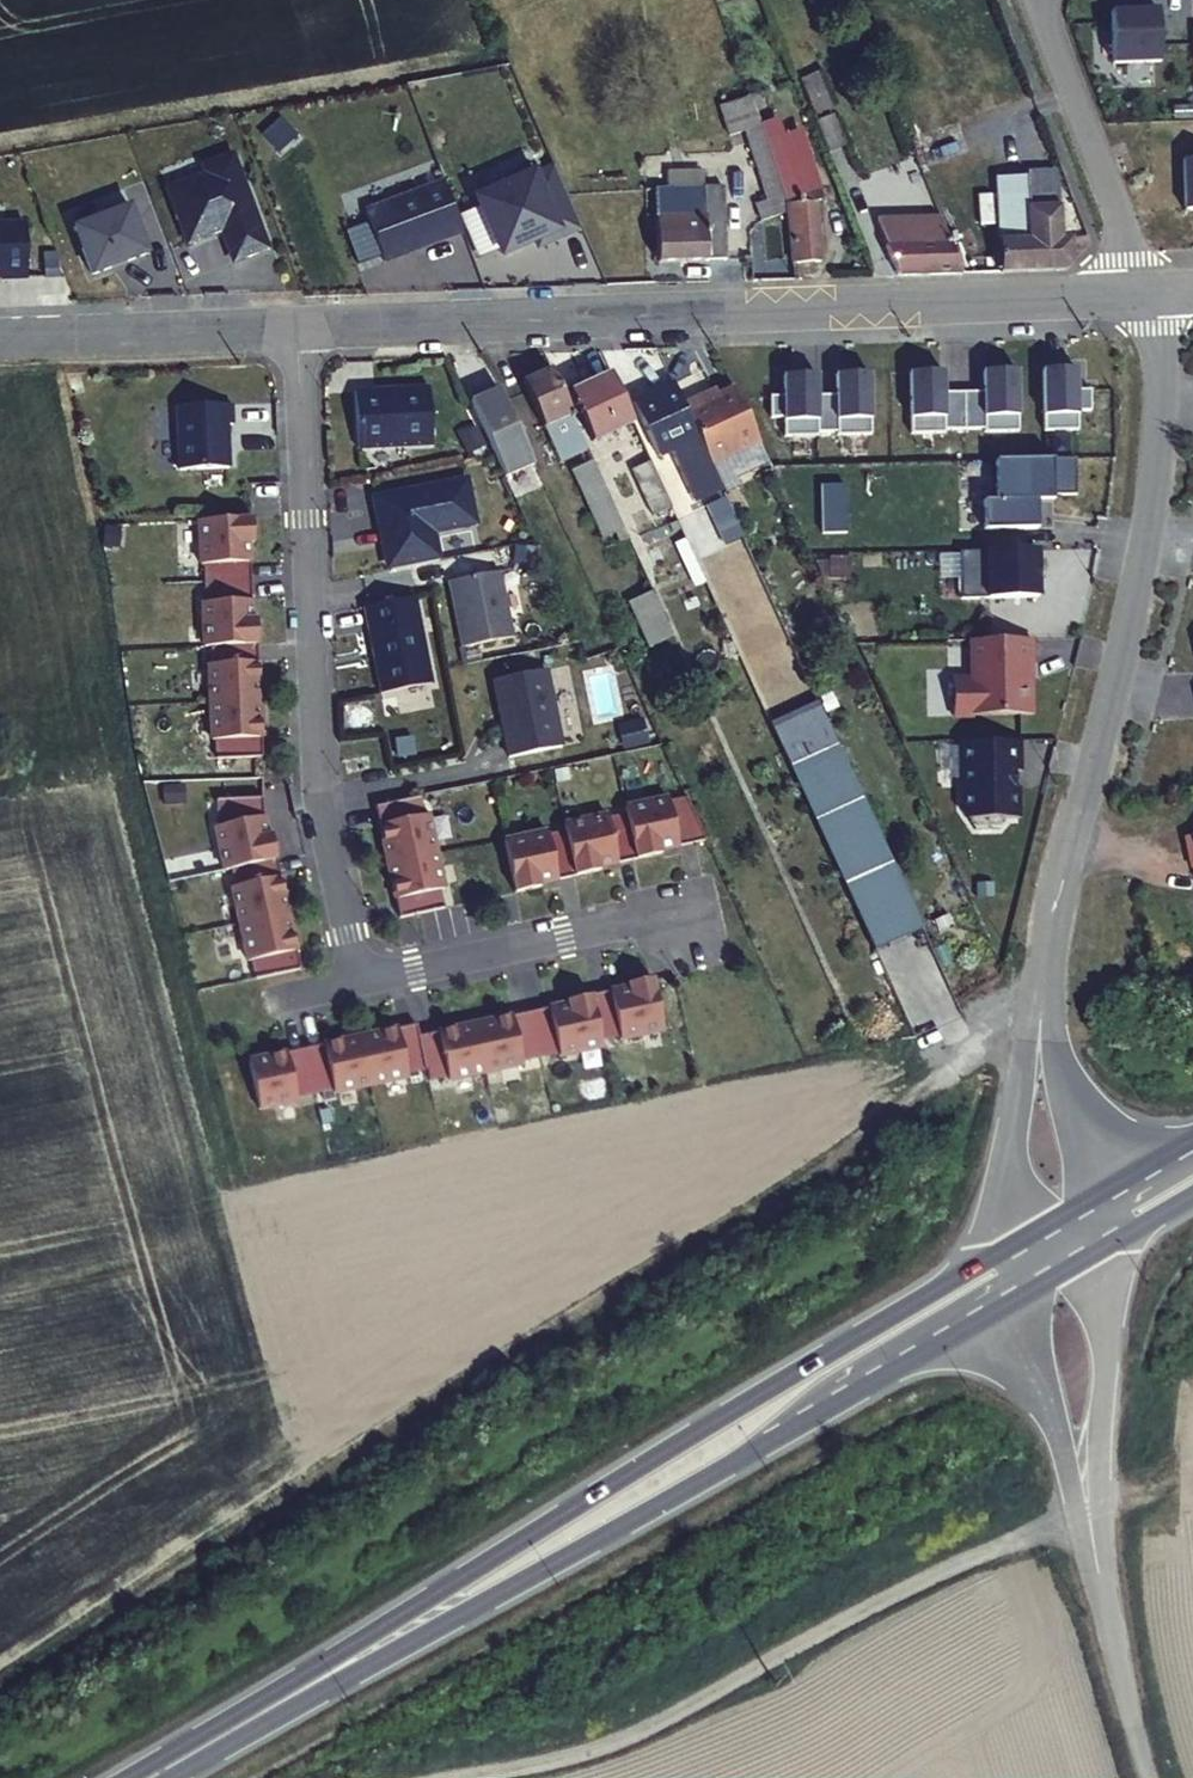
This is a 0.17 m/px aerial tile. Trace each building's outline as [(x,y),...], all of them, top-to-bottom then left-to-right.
[(1159,59),(1158,7),(1110,9),(1111,60),(1159,59)] [(783,173),(818,173),(796,120),(782,125),(776,113),(761,119),(783,173)] [(818,120),(826,148),(840,144),(832,116),(818,120)] [(761,119),(744,125),(770,186),(788,185),(783,173),(761,119)] [(202,167),(206,175),(167,190),(187,243),(221,230),(233,262),(266,249),(231,156),(202,167)] [(535,240),(576,222),(550,164),(529,173),(522,158),(498,175),(501,183),(473,195),(497,250),(532,235),(535,240)] [(1071,259),(1071,251),(1070,239),(1058,239),(1058,208),(1049,207),(1048,185),(1043,185),(1042,161),(1025,161),(1026,178),(996,180),(1001,271),(1064,270),(1066,269),(1067,268),(1070,265),(1071,260),(1071,259)] [(793,202),(819,202),(829,201),(818,173),(783,173),(788,185),(793,198),(793,202)] [(381,262),(460,232),(441,182),(362,211),(381,262)] [(793,198),(788,185),(770,186),(773,192),(763,196),(770,212),(795,210),(793,202),(793,198)] [(656,261),(726,260),(724,186),(657,188),(656,261)] [(820,260),(819,202),(793,202),(795,210),(795,216),(796,260),(820,260)] [(128,206),(72,227),(90,275),(110,267),(108,264),(125,257),(127,261),(146,254),(128,206)] [(898,273),(960,272),(939,217),(877,221),(898,273)] [(0,218),(0,269),(0,272),(28,272),(27,218),(0,218)] [(560,463),(590,450),(559,381),(558,378),(552,367),(521,381),(560,463)] [(631,423),(608,373),(574,388),(598,439),(631,423)] [(690,498),(719,485),(712,472),(708,463),(700,445),(681,403),(672,382),(631,400),(656,455),(668,449),(690,498)] [(758,440),(733,385),(706,399),(703,393),(681,403),(700,445),(708,463),(758,440)] [(357,448),(432,444),(429,386),(354,390),(357,448)] [(533,462),(497,386),(469,400),(504,475),(533,462)] [(178,469),(228,467),(226,423),(232,423),(231,403),(176,405),(178,469)] [(719,485),(722,493),(739,485),(735,477),(768,462),(758,440),(708,463),(712,472),(719,485)] [(1076,494),(1075,457),(995,459),(996,499),(983,500),(983,529),(1037,528),(1036,495),(1053,495),(1076,494)] [(571,470),(604,538),(626,528),(595,459),(571,470)] [(649,462),(629,471),(651,517),(670,508),(649,462)] [(391,569),(439,559),(434,531),(476,522),(467,477),(372,496),(378,521),(381,521),(382,528),(385,529),(388,544),(386,547),(391,569)] [(253,544),(251,517),(198,519),(200,565),(204,565),(205,583),(206,602),(202,602),(204,646),(211,646),(212,664),(208,664),(210,702),(212,740),(215,740),(216,756),(261,744),(260,700),(257,644),(256,619),(253,619),(251,581),(249,544),(253,544)] [(626,528),(604,538),(608,548),(630,538),(626,528)] [(1037,567),(1037,549),(986,550),(987,598),(1038,597),(1037,578),(1034,578),(1034,567),(1037,567)] [(500,570),(448,580),(462,646),(513,635),(500,570)] [(414,594),(362,605),(380,692),(432,681),(414,594)] [(630,604),(650,649),(675,638),(654,594),(630,604)] [(1034,639),(971,640),(972,679),(953,679),(954,715),(1034,714),(1033,678),(1030,678),(1030,662),(1034,662),(1034,639)] [(546,668),(493,679),(499,710),(502,709),(504,718),(501,720),(509,756),(562,745),(546,668)] [(1017,741),(955,742),(957,809),(971,829),(997,828),(1005,817),(1016,817),(1015,787),(1012,787),(1012,770),(1018,770),(1017,741)] [(844,762),(835,743),(788,764),(797,783),(844,762)] [(262,757),(261,744),(216,756),(216,760),(262,757)] [(919,928),(844,762),(797,783),(873,949),(919,928)] [(375,806),(387,862),(399,918),(444,908),(440,889),(444,888),(436,851),(428,814),(424,815),(420,796),(375,806)] [(548,835),(547,831),(515,838),(530,889),(539,887),(539,884),(575,876),(599,871),(598,867),(636,859),(660,854),(660,851),(706,841),(686,797),(669,801),(668,798),(624,807),(626,814),(608,818),(607,815),(564,824),(565,831),(548,835)] [(263,817),(262,798),(217,800),(218,827),(215,827),(224,871),(231,869),(235,887),(231,887),(239,925),(247,961),(251,961),(255,979),(300,970),(288,914),(276,859),(271,835),(267,836),(263,817)] [(1177,836),(1184,869),(1191,867),(1192,873),(1192,832),(1177,836)] [(567,1004),(566,1004),(581,1052),(602,1047),(601,1040),(619,1036),(620,1040),(663,1030),(652,978),(627,984),(628,987),(566,1000),(567,1004)] [(581,1052),(566,1004),(418,1037),(416,1025),(248,1061),(258,1110),(296,1102),(295,1098),(314,1094),(332,1090),(333,1094),(370,1085),(407,1077),(407,1074),(426,1070),(428,1081),(447,1077),(448,1081),(485,1073),(522,1065),(521,1061),(540,1057),(558,1053),(559,1057),(581,1052)] [(940,1015),(910,1021),(911,1036),(946,1029),(940,1015)]
